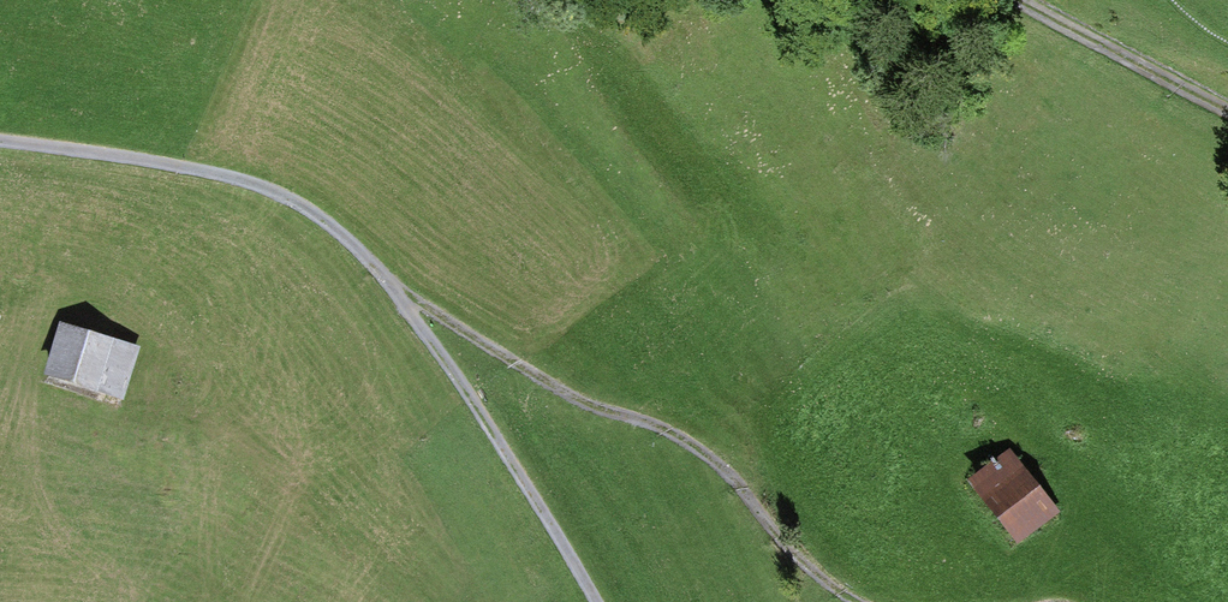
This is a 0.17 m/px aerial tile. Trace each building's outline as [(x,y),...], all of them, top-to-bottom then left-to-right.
[(64,328),(51,370),(122,392),(135,351),(64,328)] [(975,480),(1019,536),(1051,509),(1006,452),(978,472),(981,476),(975,480)]
